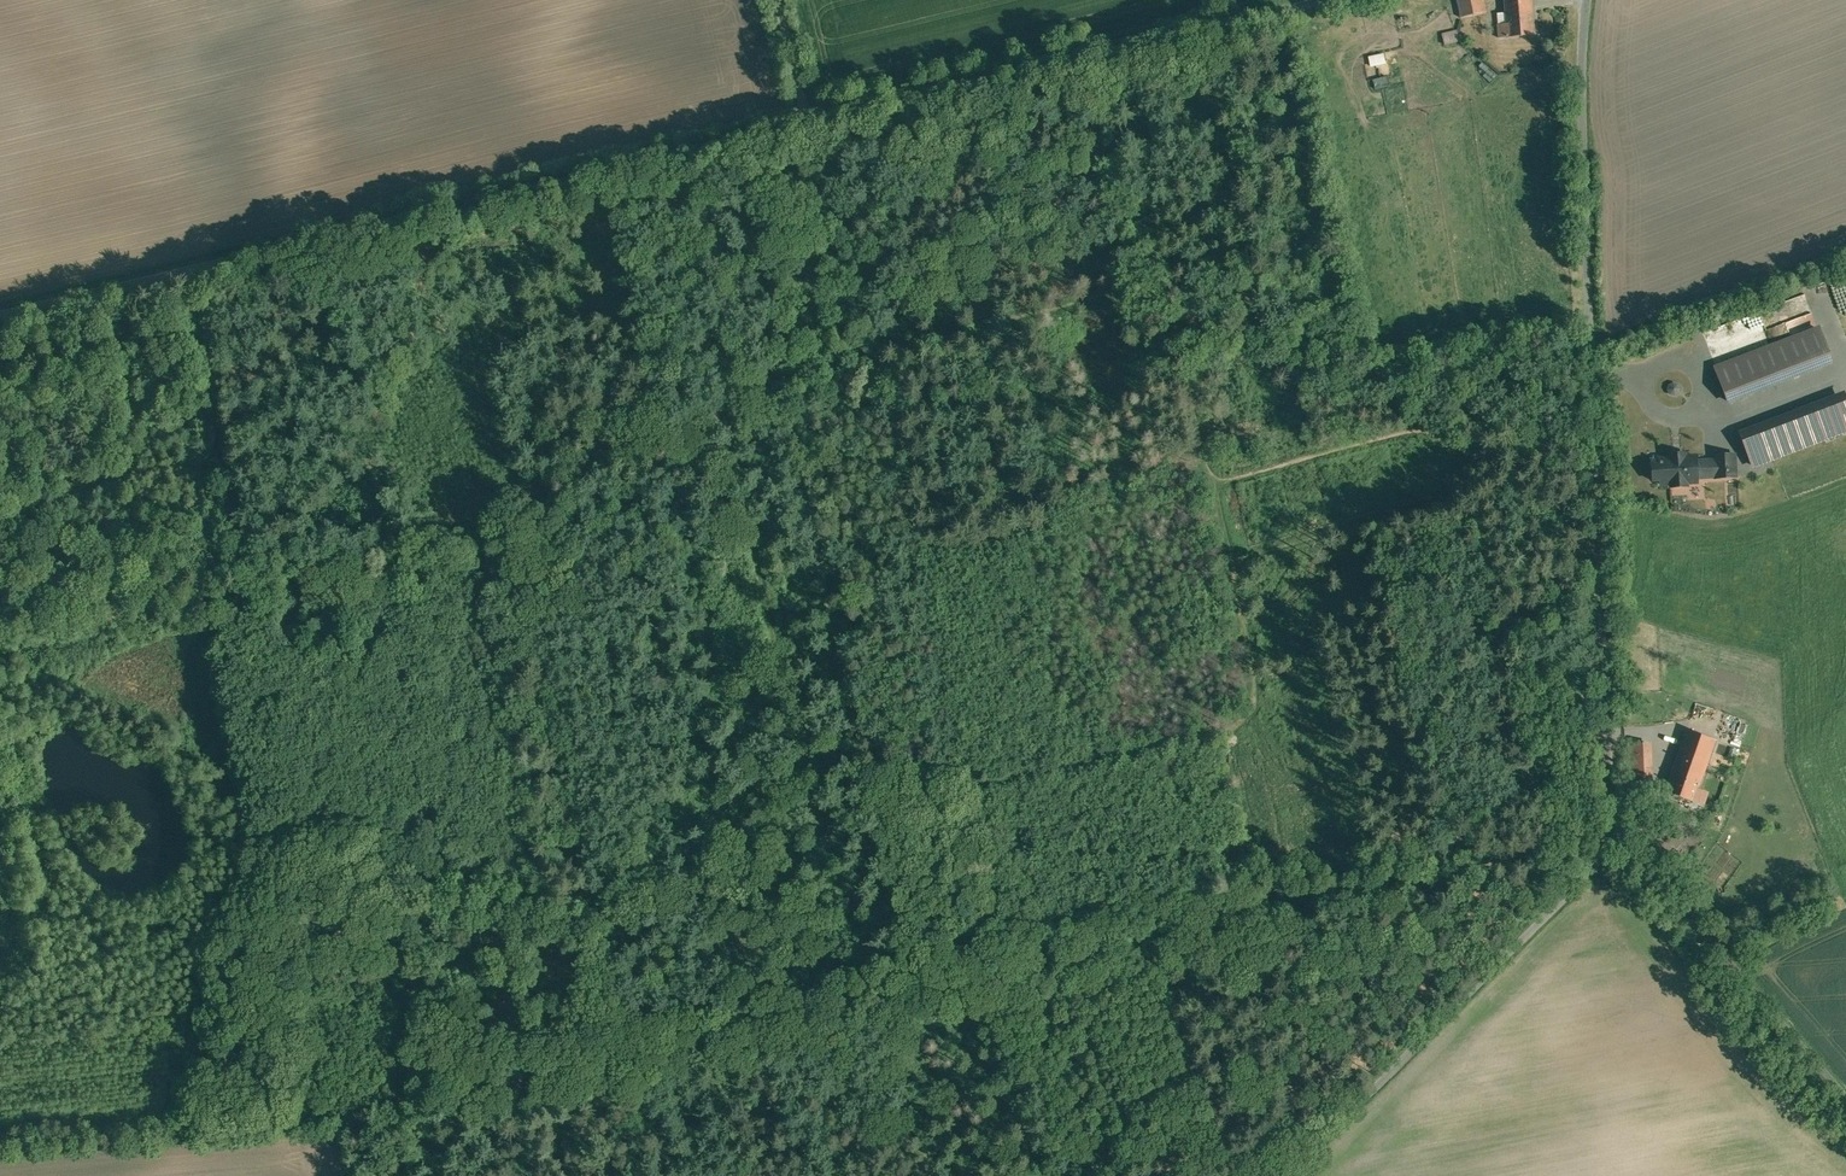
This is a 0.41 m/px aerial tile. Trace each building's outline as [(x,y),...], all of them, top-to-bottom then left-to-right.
[(1462,17),(1486,12),(1484,0),(1458,0),(1462,17)] [(1507,23),(1498,24),(1499,37),(1508,36),(1508,37),(1535,34),(1533,12),(1532,0),(1505,0),(1507,23)] [(1458,31),(1443,35),(1445,44),(1460,41),(1458,31)] [(1369,66),(1385,63),(1384,53),(1368,55),(1369,66)] [(1387,76),(1372,78),(1374,88),(1388,86),(1387,76)] [(1819,328),(1716,367),(1716,368),(1717,368),(1726,392),(1828,353),(1819,329),(1819,328)] [(1744,439),(1754,465),(1845,430),(1845,400),(1744,439)] [(1685,453),(1670,454),(1670,457),(1660,458),(1660,461),(1653,462),(1654,480),(1661,480),(1661,484),(1672,483),(1672,486),(1687,485),(1687,482),(1697,481),(1697,477),(1696,460),(1696,455),(1685,456),(1685,453)] [(1735,454),(1714,455),(1714,459),(1716,476),(1716,477),(1736,476),(1735,454)] [(1714,459),(1696,460),(1697,477),(1716,476),(1714,459)] [(1704,498),(1703,485),(1670,487),(1671,495),(1687,494),(1687,499),(1704,498)] [(1715,739),(1687,729),(1677,758),(1705,768),(1715,739)] [(1643,742),(1624,743),(1627,787),(1645,786),(1643,742)] [(1705,768),(1677,758),(1665,791),(1694,801),(1705,768)]
